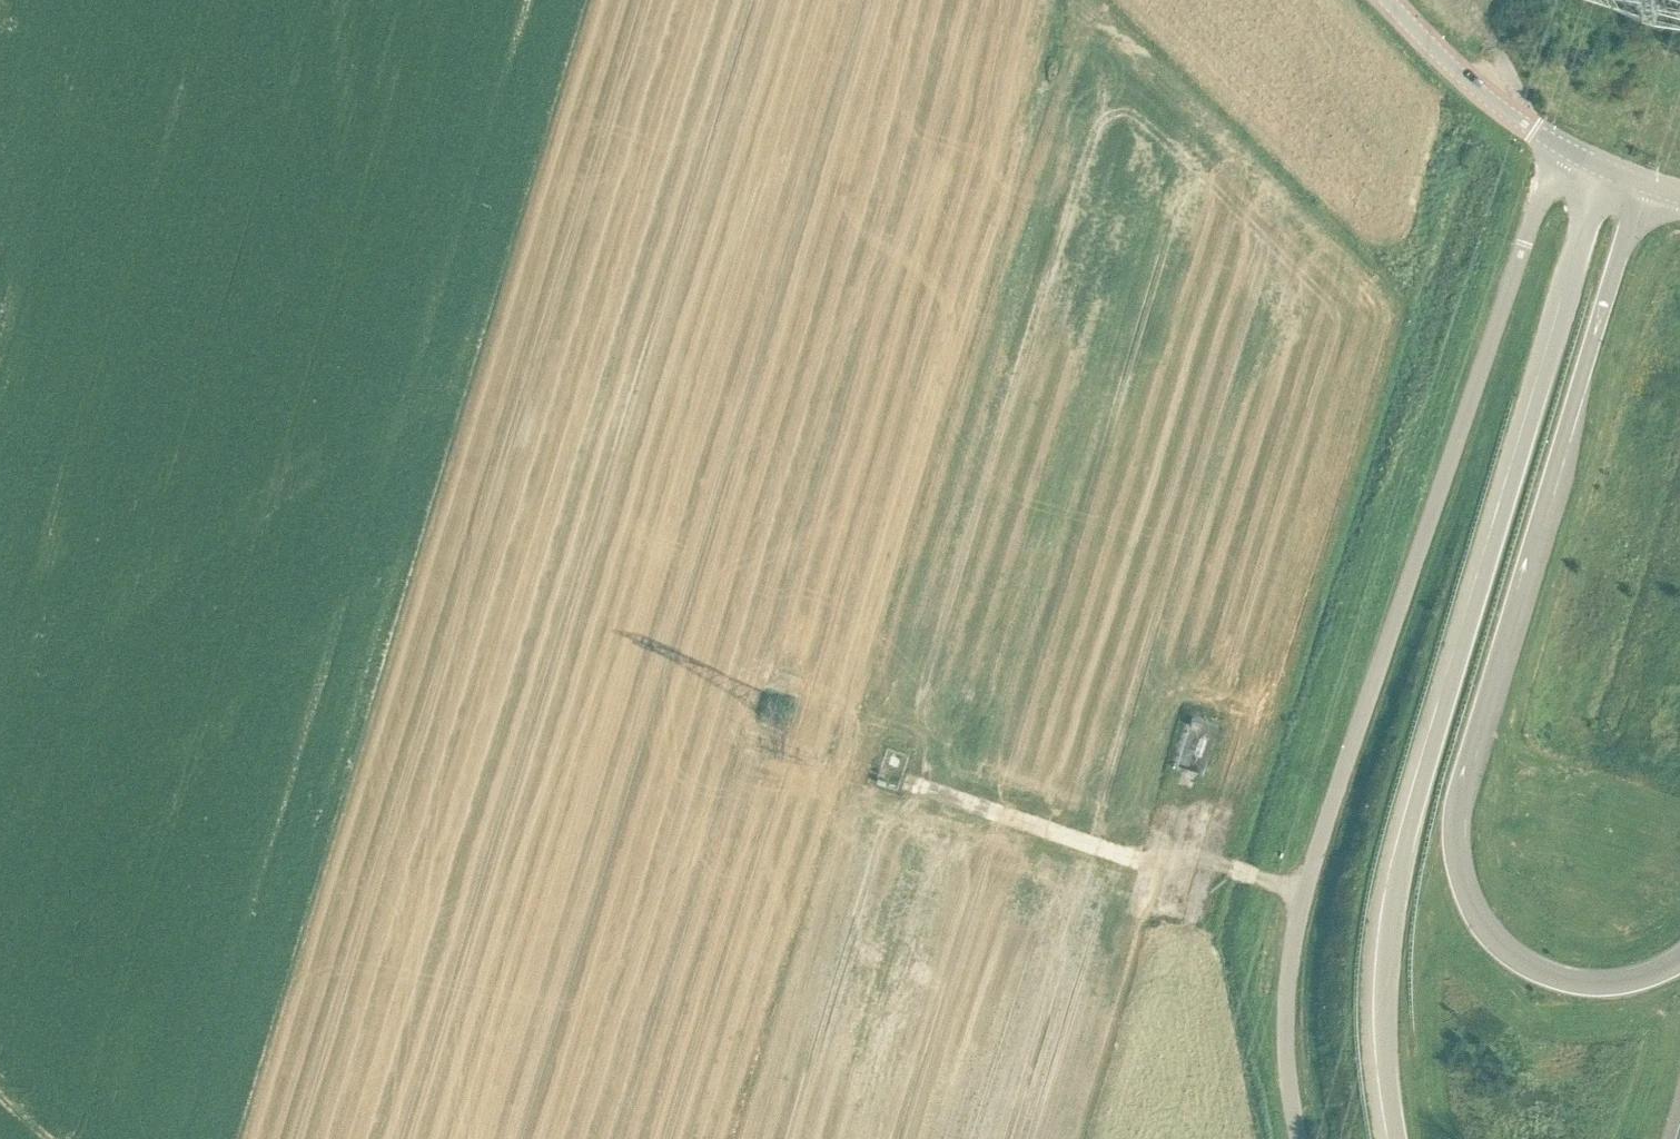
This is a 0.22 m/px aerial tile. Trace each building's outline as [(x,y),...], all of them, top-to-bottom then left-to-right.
[(1197,744),(1191,761),(1206,767),(1213,750),(1197,744)]
